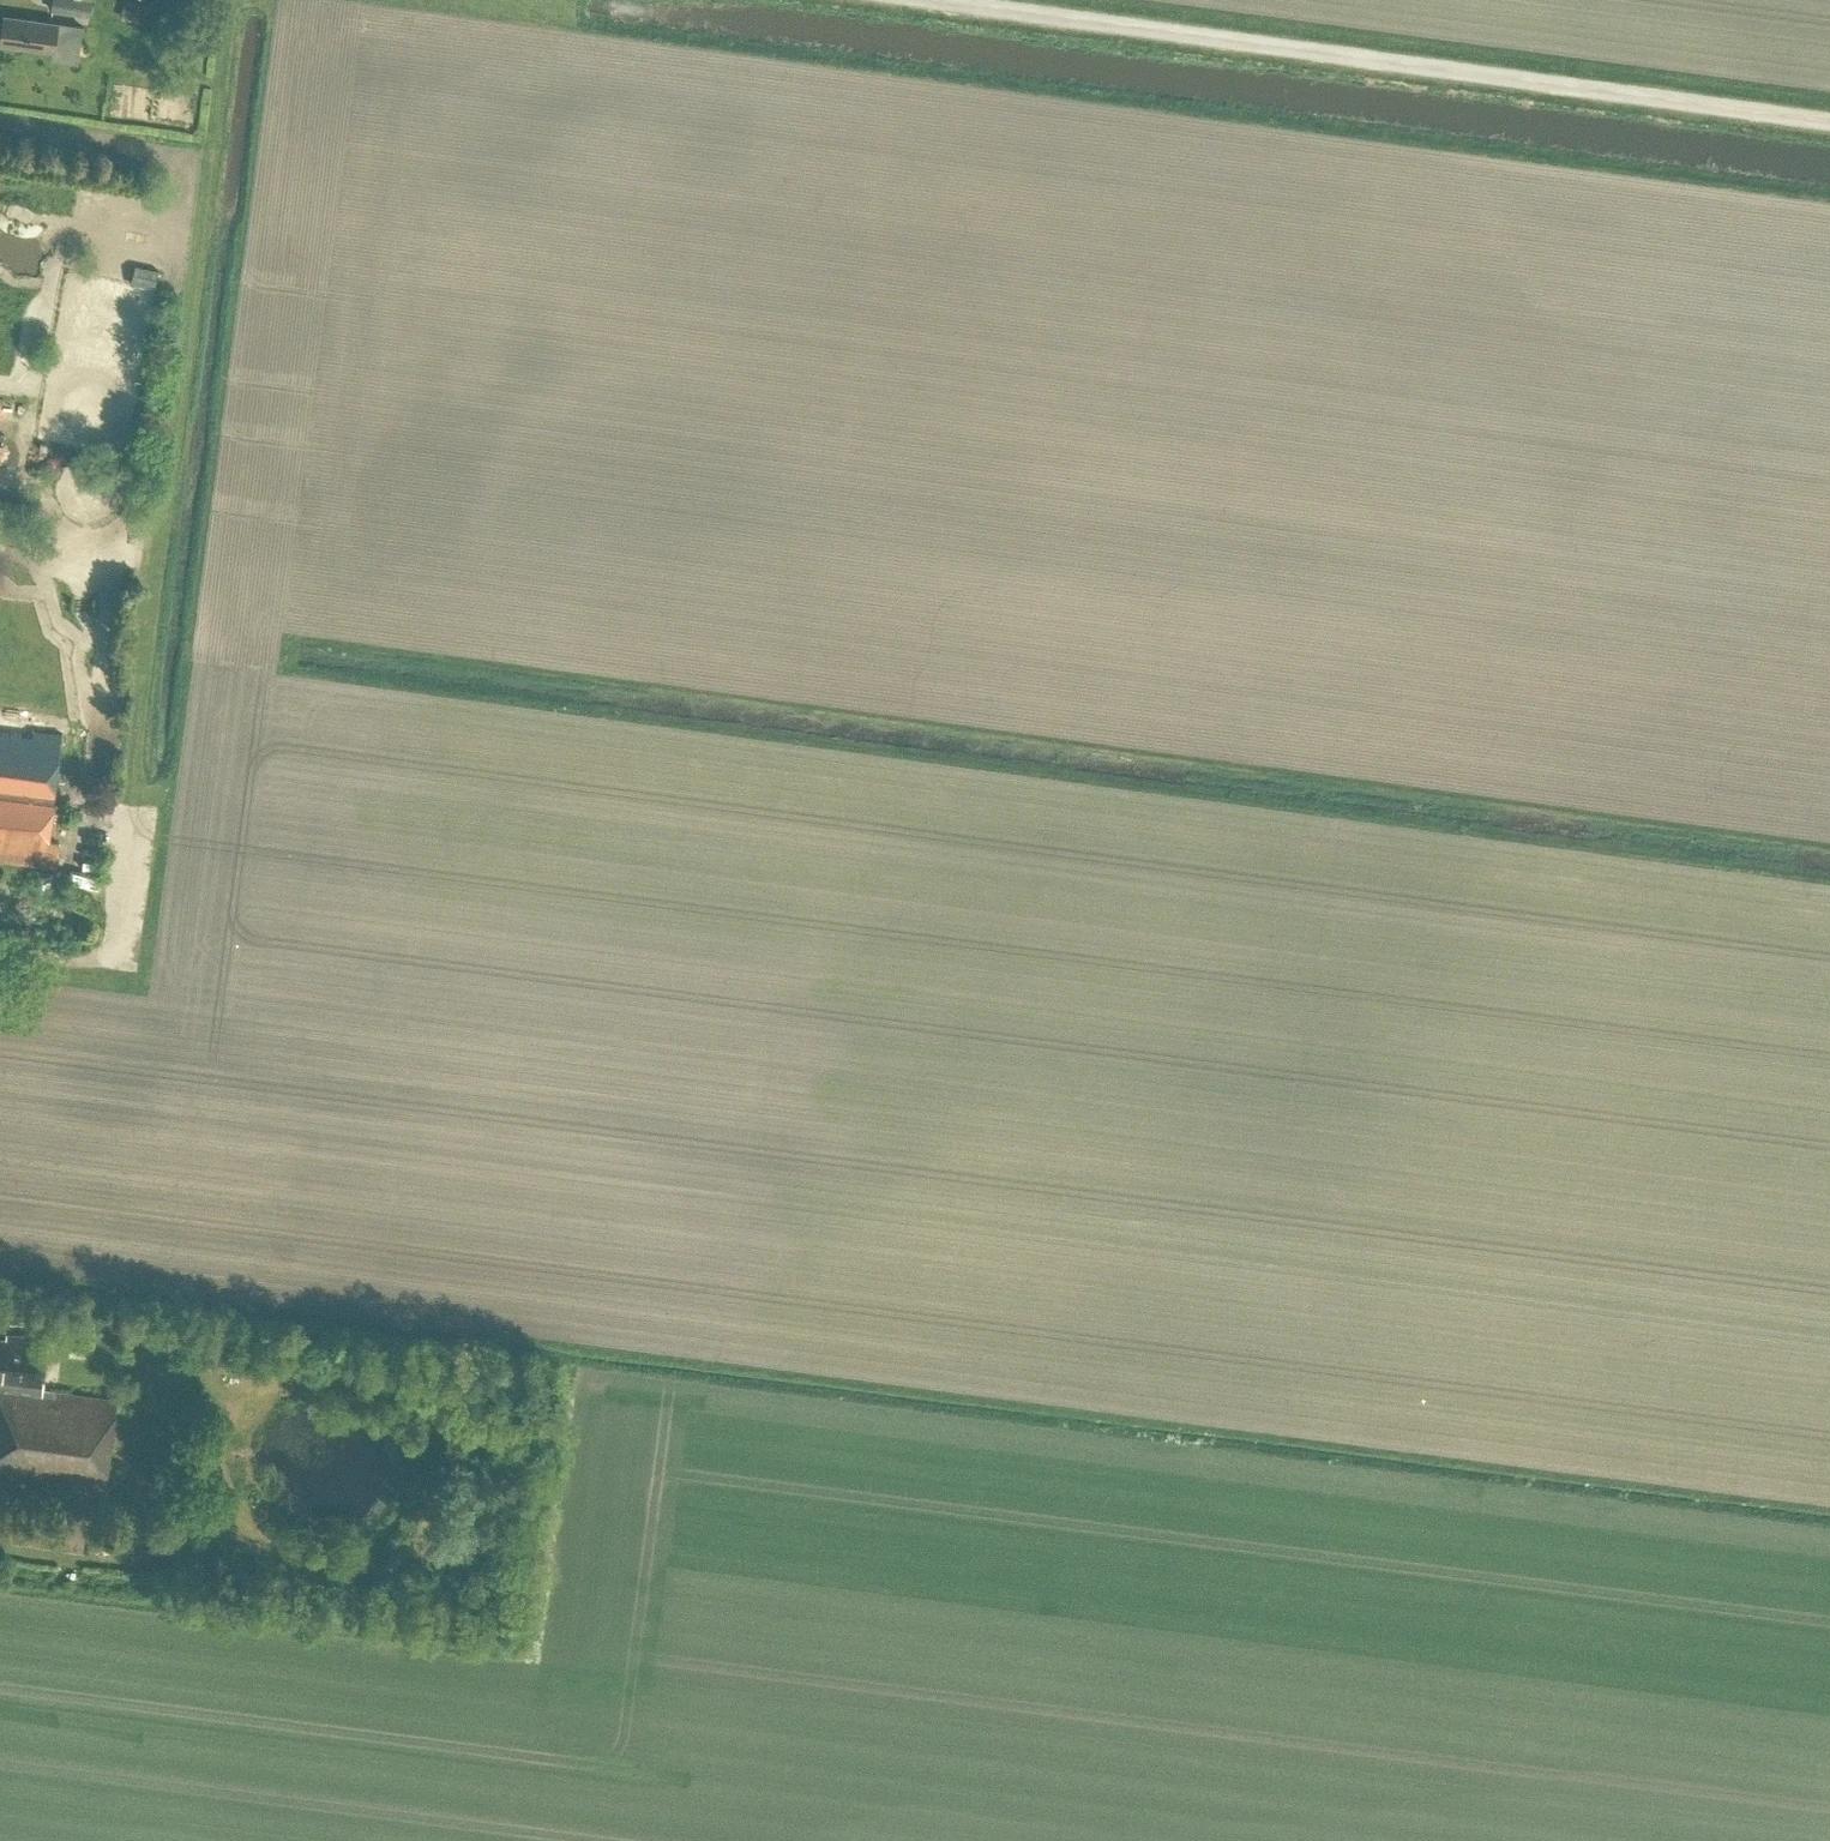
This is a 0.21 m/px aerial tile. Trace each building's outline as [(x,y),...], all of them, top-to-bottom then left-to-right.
[(51,9),(90,14),(91,0),(52,0),(51,9)] [(162,17),(164,3),(147,0),(126,0),(124,10),(162,17)] [(83,25),(5,13),(1,40),(54,48),(53,57),(78,61),(83,25)] [(154,286),(159,268),(136,261),(131,279),(154,286)] [(9,854),(57,861),(60,841),(48,839),(62,731),(0,723),(0,847),(10,848),(9,854)] [(42,1388),(49,1336),(24,1333),(24,1334),(8,1332),(7,1337),(0,1336),(0,1382),(2,1382),(0,1396),(0,1467),(107,1481),(118,1398),(42,1388)]
